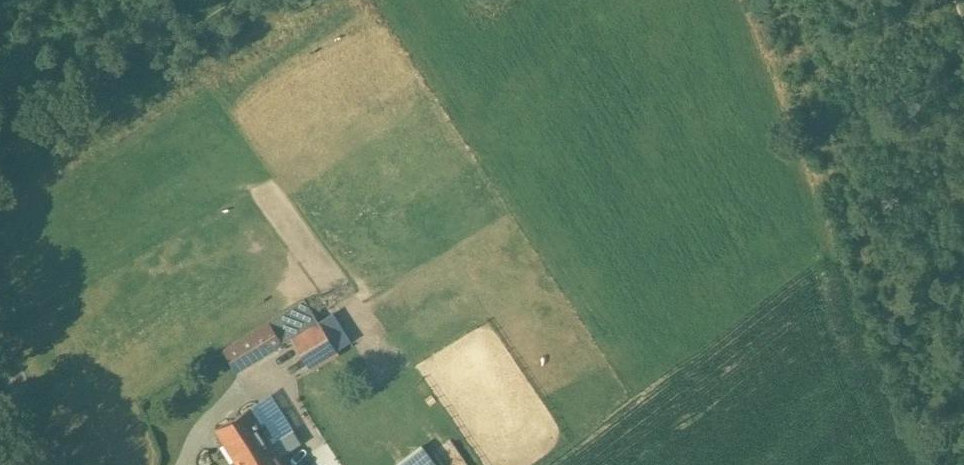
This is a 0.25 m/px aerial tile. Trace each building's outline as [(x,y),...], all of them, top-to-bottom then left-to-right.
[(336,356),(304,303),(268,325),(281,346),(282,346),(293,340),(312,370),(336,356)] [(268,325),(223,353),(236,373),(281,346),(268,325)] [(250,412),(216,433),(236,464),(284,464),(250,412)]
